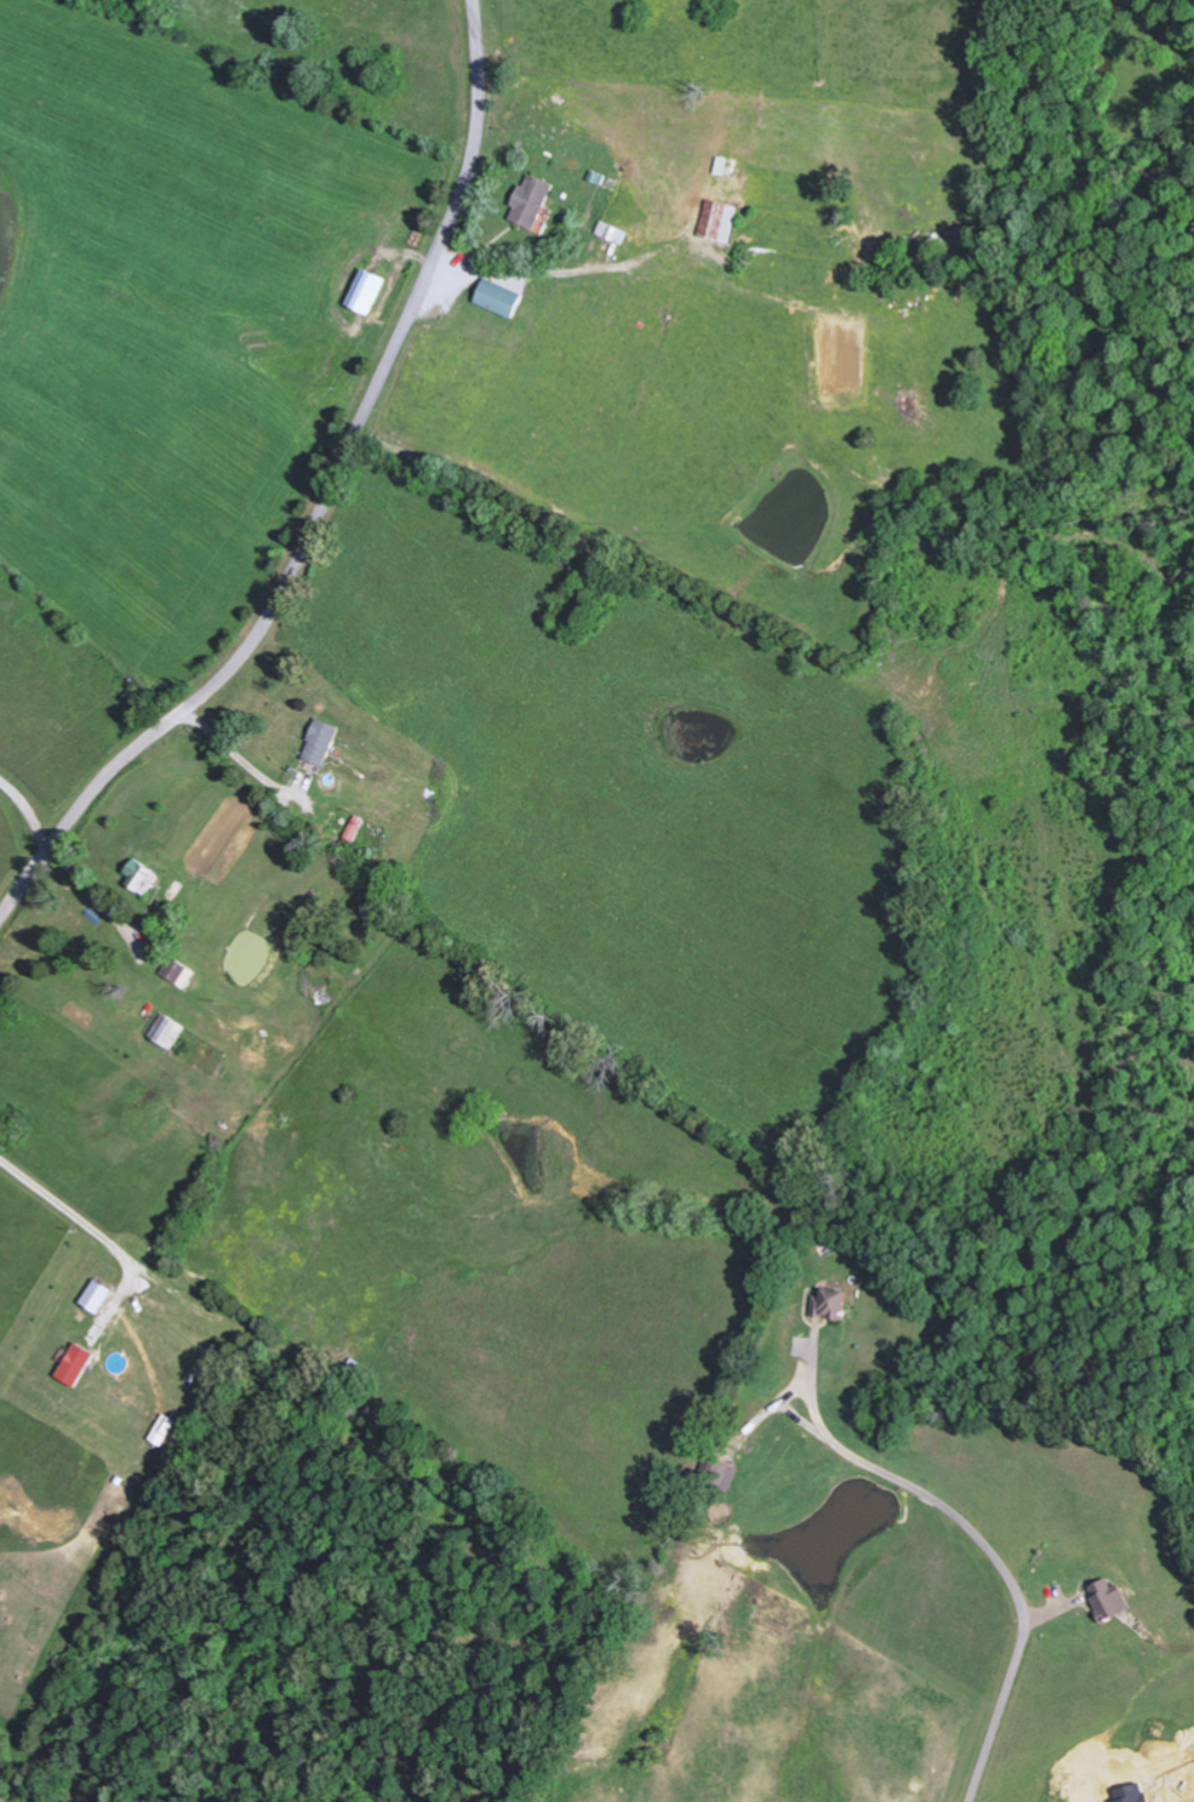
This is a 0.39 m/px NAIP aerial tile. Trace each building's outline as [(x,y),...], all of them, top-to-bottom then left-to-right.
[(728,159),(718,157),(715,174),(724,177),(728,159)] [(514,208),(516,209),(510,221),(535,232),(554,186),(528,175),(514,208)] [(733,243),(737,206),(706,202),(701,238),(733,243)] [(596,236),(624,245),(629,232),(601,222),(596,236)] [(371,316),(385,279),(361,270),(347,308),(371,316)] [(522,292),(483,280),(475,306),(514,318),(522,292)] [(324,766),(341,728),(319,718),(301,756),(324,766)] [(366,821),(356,816),(345,837),(356,842),(366,821)] [(145,896),(160,875),(135,858),(124,873),(135,881),(131,887),(145,896)] [(170,967),(171,967),(165,976),(185,988),(195,971),(175,959),(170,967)] [(174,1050),(186,1026),(165,1016),(153,1040),(174,1050)] [(101,1314),(112,1289),(93,1280),(82,1306),(101,1314)] [(846,1318),(845,1302),(856,1302),(855,1284),(822,1285),(823,1299),(815,1299),(815,1320),(846,1318)] [(57,1378),(78,1388),(94,1353),(74,1343),(57,1378)] [(709,1484),(730,1492),(739,1469),(717,1461),(709,1484)] [(1113,1588),(1109,1579),(1090,1587),(1104,1621),(1131,1610),(1121,1585),(1113,1588)]
